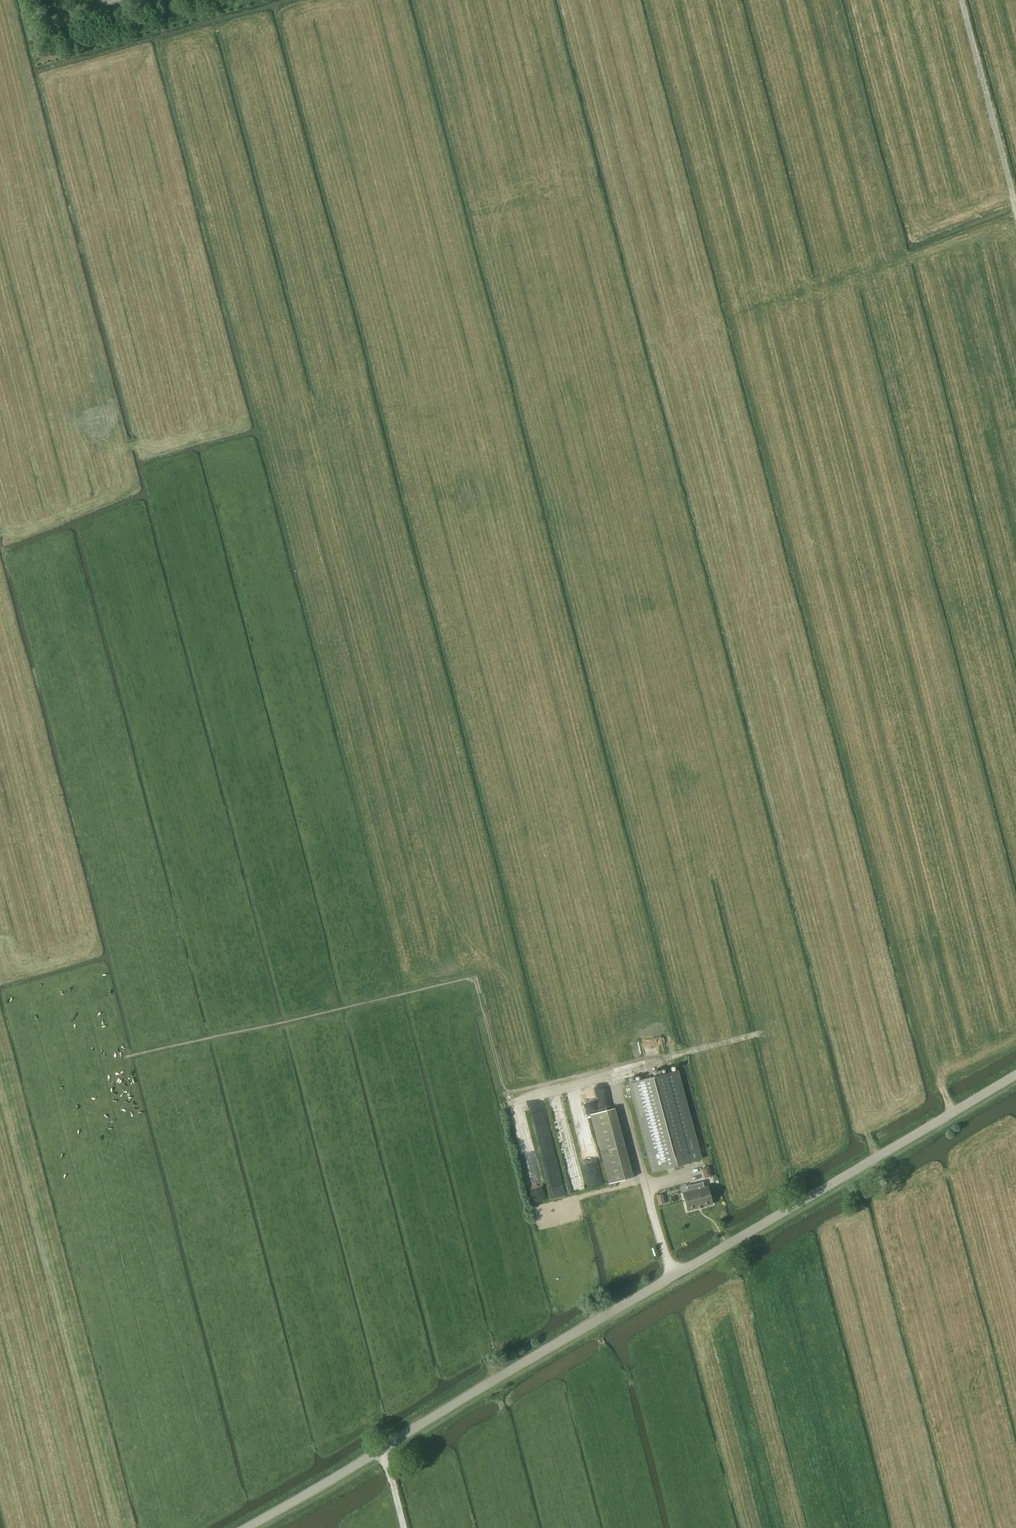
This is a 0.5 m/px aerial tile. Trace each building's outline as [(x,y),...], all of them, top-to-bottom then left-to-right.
[(676,1070),(630,1083),(654,1172),(700,1160),(676,1070)] [(688,1192),(683,1193),(688,1210),(697,1208),(702,1207),(712,1204),(707,1187),(704,1187),(703,1182),(686,1186),(687,1187),(688,1192)]
